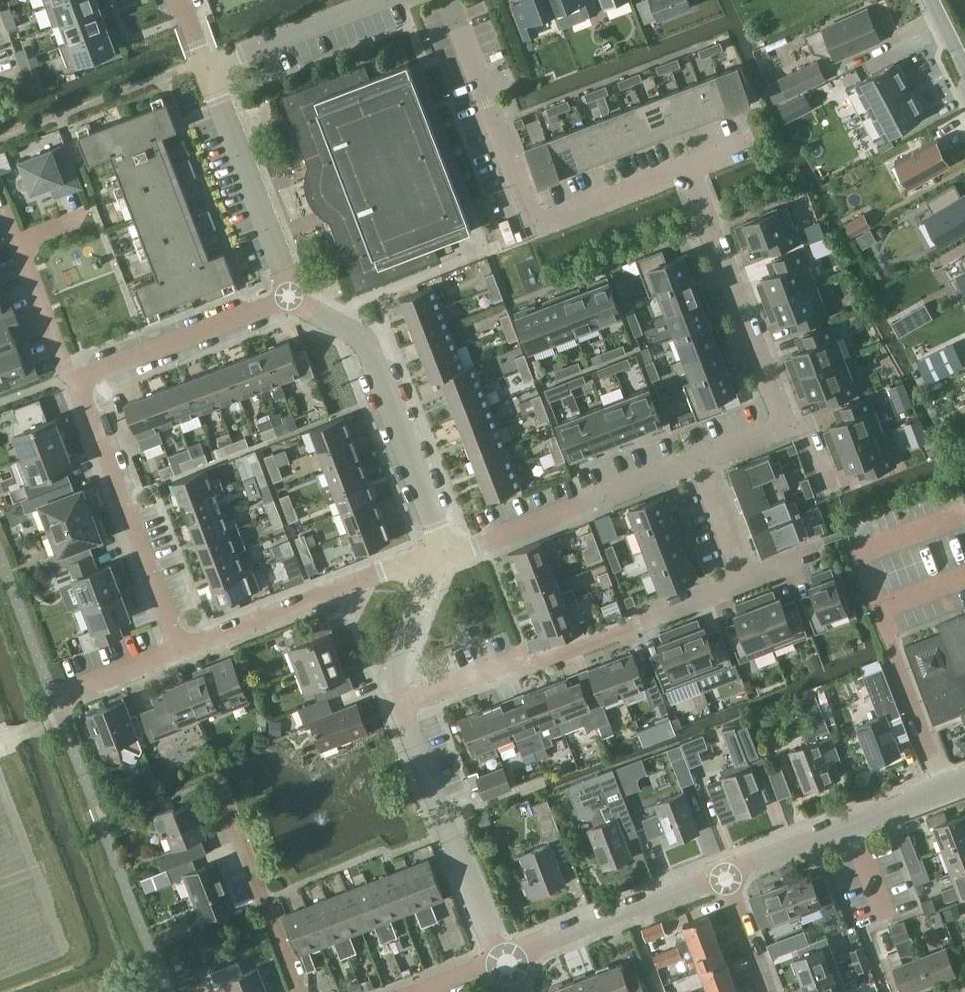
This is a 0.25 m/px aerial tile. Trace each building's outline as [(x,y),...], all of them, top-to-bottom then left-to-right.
[(46,4),(46,5),(53,25),(62,21),(100,7),(98,0),(58,0),(46,4)] [(556,12),(551,0),(523,0),(512,5),(525,38),(538,33),(534,21),(556,12)] [(556,12),(562,27),(585,18),(585,16),(598,11),(593,0),(551,0),(556,12)] [(692,6),(690,0),(640,0),(637,1),(646,22),(658,17),(658,19),(692,6)] [(629,5),(605,14),(613,33),(636,24),(629,5)] [(11,7),(1,10),(5,20),(14,16),(11,7)] [(69,41),(61,44),(61,45),(108,28),(100,7),(62,21),(69,41)] [(837,57),(881,39),(868,8),(824,27),(837,57)] [(14,16),(5,20),(8,29),(18,26),(14,16)] [(108,28),(61,45),(69,66),(89,59),(91,65),(107,59),(105,53),(116,49),(108,28)] [(710,46),(712,53),(724,49),(721,41),(710,46)] [(703,57),(712,53),(710,46),(700,49),(703,57)] [(26,47),(16,51),(20,60),(29,57),(26,47)] [(29,57),(20,60),(23,70),(33,66),(29,57)] [(667,62),(670,69),(681,65),(678,58),(667,62)] [(818,61),(769,84),(778,103),(826,80),(818,61)] [(660,73),(670,69),(667,62),(657,66),(660,73)] [(895,62),(847,88),(861,114),(909,88),(907,86),(903,77),(906,75),(900,63),(896,65),(895,62)] [(472,230),(413,76),(408,63),(371,77),(365,64),(283,95),(357,290),(440,258),(435,244),(472,230)] [(719,74),(732,109),(752,101),(744,82),(747,81),(741,66),(719,74)] [(630,76),(632,84),(643,80),(640,72),(630,76)] [(713,116),(732,109),(719,74),(700,81),(713,116)] [(622,88),(632,84),(630,76),(619,80),(622,88)] [(694,123),(713,116),(700,81),(681,89),(694,123)] [(594,90),(597,98),(609,92),(606,85),(594,90)] [(909,88),(861,114),(875,140),(923,114),(921,112),(925,110),(918,98),(915,99),(910,91),(909,88)] [(675,131),(694,123),(681,89),(662,96),(675,131)] [(588,101),(597,98),(594,90),(585,93),(588,101)] [(656,138),(675,131),(662,96),(643,103),(656,138)] [(558,104),(561,111),(571,107),(568,100),(558,104)] [(800,114),(793,100),(780,106),(787,121),(800,114)] [(205,259),(159,137),(179,129),(168,101),(79,135),(90,163),(112,154),(157,271),(161,270),(163,275),(136,285),(147,313),(236,280),(225,251),(205,259)] [(637,145),(656,138),(643,103),(623,110),(637,145)] [(550,115),(561,111),(558,104),(547,108),(550,115)] [(618,153),(637,145),(623,110),(604,118),(618,153)] [(517,128),(526,124),(523,117),(514,120),(517,128)] [(599,160),(618,153),(604,118),(585,125),(599,160)] [(580,167),(599,160),(585,125),(566,132),(580,167)] [(561,174),(580,167),(566,132),(547,140),(561,174)] [(938,138),(895,160),(896,162),(898,160),(910,183),(948,163),(936,140),(938,139),(938,138)] [(541,182),(561,174),(547,140),(525,148),(532,165),(534,164),(541,182)] [(892,140),(879,147),(882,152),(895,145),(892,140)] [(82,186),(66,144),(22,161),(27,174),(23,175),(20,177),(19,181),(19,185),(21,188),(25,189),(29,189),(32,188),(33,191),(62,180),(67,192),(82,186)] [(186,171),(195,168),(191,158),(182,161),(186,171)] [(195,168),(186,171),(189,179),(198,176),(195,168)] [(927,198),(935,211),(929,215),(942,240),(964,227),(964,195),(963,196),(955,182),(927,198)] [(761,216),(736,226),(743,245),(751,242),(753,246),(768,240),(772,252),(801,241),(796,228),(788,206),(779,210),(778,206),(760,213),(761,216)] [(205,222),(214,218),(211,210),(202,213),(205,222)] [(868,215),(851,224),(862,244),(879,235),(868,215)] [(214,218),(205,222),(209,231),(217,227),(214,218)] [(818,256),(833,250),(828,236),(812,241),(818,256)] [(765,302),(817,282),(804,248),(775,259),(780,271),(765,276),(766,281),(758,284),(765,302)] [(659,291),(694,277),(690,267),(693,266),(688,253),(668,261),(663,249),(637,259),(650,294),(659,291)] [(490,288),(499,285),(494,272),(485,275),(490,288)] [(585,289),(599,324),(622,315),(607,277),(591,283),(593,286),(585,289)] [(694,277),(659,291),(668,313),(706,299),(701,286),(698,288),(694,277)] [(817,282),(765,302),(772,320),(780,317),(782,321),(797,316),(801,327),(830,316),(817,282)] [(410,320),(442,308),(434,285),(402,297),(410,320)] [(499,285),(490,288),(495,301),(504,297),(499,285)] [(576,332),(599,324),(585,289),(573,294),(571,291),(562,294),(576,332)] [(554,341),(576,332),(562,294),(549,299),(551,302),(541,306),(554,341)] [(17,313),(12,300),(2,304),(0,297),(0,319),(17,313)] [(676,336),(711,322),(707,312),(710,311),(706,299),(668,313),(676,336)] [(531,350),(554,341),(541,306),(531,310),(529,307),(516,312),(531,350)] [(418,339),(450,327),(442,308),(410,320),(418,339)] [(633,328),(641,325),(634,309),(627,312),(633,328)] [(19,347),(12,329),(21,325),(17,313),(0,319),(0,354),(19,347)] [(506,329),(515,326),(510,313),(501,316),(506,329)] [(914,328),(907,315),(895,322),(894,321),(892,322),(900,336),(914,328)] [(685,358),(723,344),(718,331),(715,333),(711,322),(676,336),(685,358)] [(794,377),(846,358),(833,324),(804,334),(809,346),(793,352),(795,356),(787,359),(794,377)] [(641,325),(633,328),(636,335),(643,332),(641,325)] [(515,326),(506,329),(511,341),(520,338),(515,326)] [(426,360),(458,347),(450,327),(418,339),(426,360)] [(269,349),(281,382),(301,374),(304,380),(315,375),(305,349),(295,353),(290,341),(269,349)] [(954,343),(917,360),(928,382),(964,365),(954,343)] [(609,350),(612,357),(627,352),(624,344),(609,350)] [(693,381),(728,367),(724,357),(728,356),(723,344),(685,358),(693,381)] [(0,354),(0,390),(40,374),(35,362),(26,365),(19,347),(0,354)] [(443,376),(465,366),(458,347),(426,360),(433,380),(443,376)] [(269,349),(248,357),(261,390),(273,385),(277,397),(286,394),(281,382),(269,349)] [(604,361),(612,357),(609,350),(601,353),(604,361)] [(521,369),(530,366),(526,353),(516,357),(521,369)] [(248,357),(228,365),(241,397),(249,394),(261,390),(248,357)] [(614,363),(617,370),(632,364),(629,357),(614,363)] [(846,358),(794,377),(801,395),(809,393),(811,397),(825,391),(830,403),(859,392),(846,358)] [(650,371),(657,368),(654,360),(647,363),(650,371)] [(567,366),(570,373),(582,369),(579,361),(567,366)] [(450,396),(482,384),(474,363),(465,366),(443,376),(450,396)] [(602,376),(617,370),(614,363),(599,368),(602,376)] [(207,373),(220,405),(240,397),(241,397),(228,365),(207,373)] [(530,366),(521,369),(526,382),(535,379),(530,366)] [(559,378),(570,373),(567,366),(556,370),(559,378)] [(728,367),(693,381),(684,384),(698,419),(724,409),(719,397),(740,389),(735,376),(732,377),(728,367)] [(657,368),(650,371),(653,380),(661,377),(657,368)] [(200,413),(220,405),(207,373),(188,380),(200,413)] [(572,379),(575,386),(587,382),(584,374),(572,379)] [(923,374),(917,377),(922,386),(928,383),(923,374)] [(564,391),(575,386),(572,379),(561,383),(564,391)] [(180,421),(200,413),(188,380),(167,388),(180,421)] [(458,417),(490,405),(482,384),(450,396),(458,417)] [(626,396),(640,431),(650,427),(651,430),(664,425),(650,387),(626,396)] [(147,396),(159,428),(180,421),(167,388),(147,396)] [(668,417),(676,414),(667,392),(659,395),(668,417)] [(537,410),(546,407),(541,394),(532,397),(537,410)] [(130,416),(119,420),(132,454),(164,441),(159,428),(147,396),(126,404),(130,416)] [(630,435),(640,431),(626,396),(604,405),(619,443),(631,438),(630,435)] [(832,449),(876,433),(884,430),(871,396),(843,406),(847,418),(832,424),(833,428),(825,431),(832,449)] [(41,399),(14,408),(19,421),(17,422),(15,425),(14,428),(14,431),(25,458),(66,442),(59,424),(62,423),(59,417),(49,421),(41,399)] [(466,438),(498,425),(490,405),(458,417),(466,438)] [(606,448),(619,443),(604,405),(582,413),(595,448),(605,444),(606,448)] [(546,407),(537,410),(542,423),(551,419),(546,407)] [(585,452),(595,448),(582,413),(558,422),(573,460),(586,455),(585,452)] [(320,449),(352,437),(345,416),(312,428),(320,449)] [(274,426),(278,435),(291,430),(287,421),(274,426)] [(474,459),(506,446),(498,425),(466,438),(474,459)] [(274,426),(261,431),(264,440),(278,435),(274,426)] [(230,432),(218,436),(225,455),(236,451),(237,451),(233,441),(230,432)] [(876,433),(832,449),(839,467),(847,464),(849,469),(864,463),(868,474),(897,464),(892,452),(885,455),(876,433)] [(552,451),(562,447),(557,434),(548,438),(552,451)] [(233,441),(237,451),(250,445),(247,436),(233,441)] [(328,469),(360,457),(352,437),(320,449),(328,469)] [(31,496),(72,481),(67,470),(78,466),(76,460),(73,461),(66,442),(25,458),(33,481),(26,484),(31,496)] [(791,453),(798,450),(795,442),(788,445),(791,453)] [(482,478),(514,466),(506,446),(474,459),(482,478)] [(562,447),(552,451),(557,463),(566,460),(562,447)] [(319,450),(282,459),(285,472),(322,463),(319,450)] [(193,456),(197,466),(209,461),(206,452),(193,456)] [(271,468),(279,465),(275,452),(266,455),(271,468)] [(740,489),(785,472),(780,460),(774,462),(770,452),(752,458),(753,461),(732,469),(740,489)] [(184,471),(197,466),(193,456),(180,461),(184,471)] [(333,483),(323,486),(326,493),(336,490),(368,477),(360,457),(328,469),(333,483)] [(255,475),(265,471),(260,458),(250,461),(255,475)] [(176,474),(172,464),(172,463),(159,468),(163,479),(176,474)] [(279,465),(271,468),(275,481),(284,478),(279,465)] [(482,478),(490,498),(522,486),(514,466),(482,478)] [(175,481),(183,502),(224,487),(220,477),(211,480),(207,469),(175,481)] [(260,487),(269,483),(265,471),(255,475),(260,487)] [(740,489),(748,510),(786,495),(784,488),(790,485),(788,479),(785,472),(740,489)] [(336,490),(326,493),(329,502),(339,498),(343,510),(375,497),(368,477),(336,490)] [(804,488),(812,485),(809,477),(801,480),(804,488)] [(31,496),(23,498),(28,511),(43,506),(52,529),(93,513),(89,503),(91,502),(92,499),(90,492),(86,490),(84,491),(83,489),(76,492),(72,481),(31,496)] [(812,485),(804,488),(807,496),(815,494),(812,485)] [(183,502),(190,522),(223,510),(218,497),(226,494),(224,487),(183,502)] [(286,509),(295,505),(290,493),(281,496),(286,509)] [(638,529),(672,516),(664,495),(647,501),(646,499),(629,506),(638,529)] [(755,530),(801,513),(796,500),(789,502),(786,495),(748,510),(755,530)] [(351,530),(383,518),(375,497),(343,510),(351,530)] [(271,516),(280,512),(275,499),(266,502),(271,516)] [(295,505),(286,509),(291,521),(300,518),(295,505)] [(198,543),(240,527),(237,520),(228,523),(223,510),(190,522),(198,543)] [(280,512),(271,516),(275,528),(285,524),(280,512)] [(53,569),(93,554),(89,543),(102,538),(101,536),(103,535),(105,532),(102,525),(99,523),(97,524),(93,513),(52,529),(60,552),(48,557),(53,569)] [(801,513),(755,530),(763,551),(784,543),(784,546),(810,536),(801,513)] [(601,533),(609,531),(603,516),(595,519),(601,533)] [(645,549),(680,536),(672,516),(638,529),(645,549)] [(383,518),(351,530),(342,534),(345,541),(354,538),(359,551),(391,539),(383,518)] [(817,533),(821,532),(825,530),(822,522),(814,525),(817,533)] [(238,551),(247,547),(240,527),(198,543),(206,563),(238,551)] [(589,546),(598,542),(594,530),(585,534),(589,546)] [(301,549),(310,546),(306,533),(297,537),(301,549)] [(542,540),(510,552),(518,573),(559,557),(555,547),(551,536),(542,540)] [(653,569),(688,556),(680,536),(645,549),(653,569)] [(286,555),(295,552),(291,539),(281,543),(286,555)] [(589,563),(604,557),(598,542),(589,546),(583,548),(589,563)] [(612,562),(619,559),(614,544),(606,547),(612,562)] [(310,546),(301,549),(306,562),(315,558),(310,546)] [(238,551),(206,563),(214,584),(246,571),(238,551)] [(286,555),(283,557),(291,578),(303,573),(295,552),(286,555)] [(85,604),(122,590),(112,564),(99,569),(93,554),(53,569),(59,585),(75,579),(85,604)] [(688,556),(653,569),(662,592),(679,586),(678,584),(696,577),(688,556)] [(518,573),(526,593),(558,581),(554,571),(563,567),(559,557),(518,573)] [(619,559),(612,562),(615,570),(623,567),(619,559)] [(841,593),(832,567),(813,575),(815,582),(811,584),(817,599),(805,604),(816,632),(829,627),(826,618),(851,609),(844,592),(841,593)] [(246,571),(214,584),(217,592),(214,592),(218,603),(221,603),(221,604),(261,589),(253,568),(246,571)] [(604,586),(613,583),(609,571),(600,574),(604,586)] [(558,581),(526,593),(534,613),(566,601),(577,596),(574,587),(562,592),(558,581)] [(122,590),(85,604),(94,629),(81,634),(87,650),(124,636),(119,621),(132,616),(122,590)] [(755,597),(775,648),(809,635),(798,607),(787,611),(781,596),(776,598),(773,590),(755,597)] [(628,605),(636,602),(633,594),(625,597),(628,605)] [(566,601),(534,613),(542,634),(549,631),(554,642),(583,631),(578,620),(585,617),(577,596),(566,601)] [(741,661),(775,648),(755,597),(737,604),(740,611),(734,614),(740,629),(730,633),(741,661)] [(964,712),(964,614),(939,624),(942,631),(905,645),(934,723),(964,712)] [(680,625),(700,677),(733,664),(723,636),(711,640),(705,625),(701,626),(698,619),(680,625)] [(303,670),(340,655),(331,635),(335,633),(329,620),(294,634),(299,646),(294,647),(303,670)] [(666,657),(655,662),(666,691),(700,677),(680,625),(662,632),(665,640),(660,642),(666,657)] [(611,661),(624,695),(628,704),(648,696),(652,706),(665,701),(655,674),(644,679),(634,653),(611,661)] [(808,658),(813,670),(823,667),(819,654),(808,658)] [(320,701),(328,697),(356,686),(350,673),(347,674),(340,655),(303,670),(311,691),(315,689),(320,701)] [(186,681),(200,716),(218,709),(220,714),(249,702),(233,659),(203,670),(205,674),(186,681)] [(599,696),(589,700),(599,727),(611,722),(604,703),(624,695),(611,661),(589,670),(599,696)] [(863,675),(879,716),(858,724),(874,763),(902,752),(889,719),(902,714),(883,667),(863,675)] [(569,678),(547,686),(560,719),(561,719),(565,731),(586,723),(589,730),(599,727),(589,700),(580,704),(571,682),(570,677),(569,678)] [(182,723),(200,716),(186,681),(168,688),(167,684),(153,690),(160,707),(144,713),(155,739),(184,728),(182,723)] [(526,724),(525,724),(536,751),(547,746),(555,743),(552,736),(565,731),(561,719),(560,719),(547,686),(526,694),(528,699),(536,720),(526,724)] [(808,744),(791,751),(806,790),(835,778),(828,761),(841,756),(816,691),(795,699),(799,712),(808,709),(815,728),(804,732),(808,744)] [(328,697),(320,701),(300,708),(308,728),(314,725),(323,748),(368,730),(357,702),(334,711),(328,697)] [(145,747),(126,699),(88,714),(103,751),(121,744),(142,753),(145,747)] [(505,702),(483,710),(496,744),(517,736),(524,755),(536,751),(525,724),(515,728),(507,707),(505,702)] [(474,752),(496,744),(483,710),(461,719),(474,752)] [(748,716),(755,732),(765,728),(769,720),(765,710),(748,716)] [(645,745),(677,733),(671,717),(639,729),(645,745)] [(723,790),(713,794),(723,822),(768,804),(753,766),(766,761),(753,729),(749,718),(722,729),(735,763),(721,769),(727,783),(721,786),(723,790)] [(703,734),(683,743),(692,765),(703,761),(699,750),(708,746),(703,734)] [(673,760),(683,786),(696,781),(686,755),(673,760)] [(643,759),(618,769),(623,783),(649,773),(643,759)] [(779,798),(792,793),(782,764),(768,769),(779,798)] [(617,773),(572,791),(582,819),(591,819),(594,827),(591,828),(606,867),(634,856),(622,825),(635,820),(617,773)] [(543,774),(519,784),(522,792),(546,783),(546,782),(543,774)] [(508,776),(482,786),(486,798),(488,797),(513,788),(508,776)] [(670,797),(667,789),(655,794),(658,802),(657,802),(660,812),(644,818),(651,837),(668,831),(672,841),(700,830),(685,791),(670,797)] [(546,841),(563,834),(549,799),(532,806),(546,841)] [(165,870),(168,868),(183,862),(178,848),(207,837),(194,802),(178,809),(176,804),(156,812),(165,836),(170,834),(176,848),(159,855),(165,870)] [(940,838),(934,840),(937,848),(943,845),(945,849),(964,841),(964,813),(948,819),(945,810),(927,817),(930,826),(935,824),(940,838)] [(908,863),(919,859),(910,834),(899,839),(908,863)] [(964,867),(964,841),(945,849),(953,871),(964,867)] [(532,895),(566,882),(551,843),(524,854),(533,878),(526,881),(532,895)] [(183,862),(168,868),(173,881),(186,876),(202,917),(237,903),(221,863),(200,871),(195,858),(183,862)] [(412,867),(432,924),(440,921),(434,904),(447,899),(432,859),(412,867)] [(919,859),(908,863),(912,875),(924,871),(919,859)] [(425,927),(432,924),(412,867),(391,875),(407,915),(418,910),(425,927)] [(953,871),(962,895),(964,894),(964,867),(953,871)] [(787,881),(799,912),(821,904),(825,914),(838,909),(824,873),(812,878),(810,872),(800,876),(799,874),(787,878),(788,881),(787,881)] [(394,920),(407,915),(391,875),(370,883),(391,939),(400,936),(394,920)] [(766,898),(752,903),(761,927),(775,922),(799,912),(787,881),(777,885),(776,882),(764,887),(765,890),(763,891),(766,898)] [(383,942),(391,939),(370,883),(352,890),(366,930),(377,926),(383,942)] [(947,901),(961,896),(956,884),(943,890),(947,901)] [(352,935),(366,930),(352,890),(329,899),(350,955),(359,952),(352,935)] [(343,958),(350,955),(329,899),(310,906),(325,946),(337,941),(343,958)] [(937,911),(934,902),(933,899),(923,903),(927,915),(937,911)] [(312,951),(325,946),(310,906),(289,914),(310,971),(319,968),(312,951)] [(951,921),(959,917),(955,906),(946,909),(951,921)] [(688,937),(677,941),(679,947),(682,953),(693,948),(718,939),(709,916),(684,925),(688,937)] [(188,917),(151,931),(157,946),(194,932),(188,917)] [(849,928),(846,919),(837,922),(840,931),(849,928)] [(906,920),(891,925),(896,940),(912,935),(906,920)] [(648,941),(666,934),(662,923),(644,930),(648,941)] [(786,952),(810,943),(806,931),(782,940),(786,952)] [(894,967),(903,991),(909,991),(930,984),(921,957),(912,936),(897,941),(902,955),(908,953),(908,954),(912,953),(915,959),(894,967)] [(701,970),(726,961),(718,939),(693,948),(701,970)] [(855,962),(868,957),(863,946),(851,951),(855,962)] [(667,958),(669,963),(684,958),(679,947),(667,951),(669,957),(667,958)] [(921,957),(930,984),(957,974),(946,947),(921,957)] [(803,982),(832,971),(831,970),(823,948),(794,959),(803,982)] [(658,967),(669,963),(667,958),(669,957),(667,951),(654,956),(658,967)] [(868,957),(855,962),(859,972),(871,967),(868,957)] [(735,984),(726,961),(701,970),(709,991),(715,991),(735,984)] [(240,962),(214,972),(217,979),(226,983),(229,991),(269,991),(260,968),(244,974),(240,962)] [(606,991),(645,991),(638,973),(628,977),(622,962),(611,966),(611,964),(598,969),(599,971),(598,971),(606,991)] [(806,991),(847,991),(848,991),(839,967),(831,970),(832,971),(803,982),(806,991)] [(598,971),(588,975),(587,974),(576,978),(577,979),(574,980),(578,991),(606,991),(598,971)] [(574,980),(565,984),(564,982),(552,986),(553,988),(550,989),(552,991),(578,991),(574,980)]
